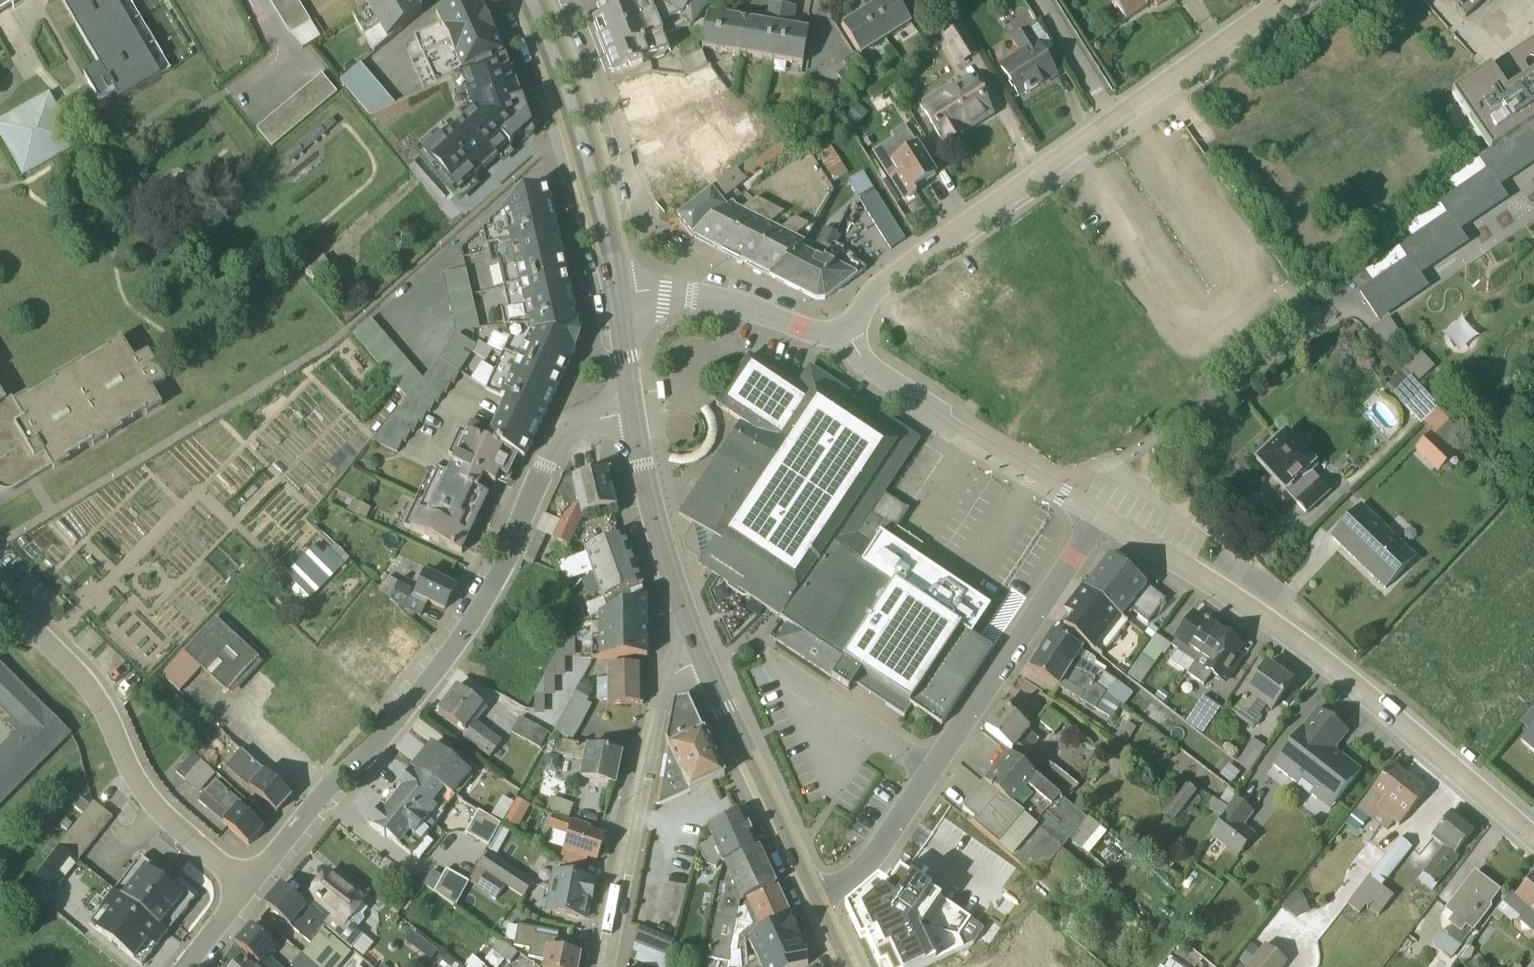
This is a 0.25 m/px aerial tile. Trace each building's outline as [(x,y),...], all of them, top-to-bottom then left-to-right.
[(121,0),(62,0),(100,65),(81,76),(95,101),(114,90),(119,99),(162,74),(164,73),(121,0)] [(296,0),(269,0),(294,40),(314,27),(296,0)] [(414,0),(383,0),(353,19),(364,38),(379,30),(387,42),(421,11),(414,0)] [(504,56),(479,0),(465,0),(435,14),(440,26),(415,38),(434,84),(457,75),(504,56)] [(594,25),(612,73),(626,67),(627,67),(629,71),(642,66),(641,62),(649,60),(652,62),(664,57),(665,55),(670,53),(663,36),(690,26),(707,5),(701,0),(606,0),(607,3),(601,5),(607,20),(594,25)] [(886,40),(860,0),(843,0),(854,16),(840,25),(860,57),(886,40)] [(886,40),(911,24),(900,7),(896,0),(883,0),(878,4),(875,0),(860,0),(886,40)] [(1125,22),(1153,3),(1156,8),(1167,0),(1110,0),(1125,22)] [(1465,18),(1483,0),(1446,0),(1465,18)] [(765,24),(750,21),(744,56),(772,61),(782,5),(769,3),(765,24)] [(795,8),(782,5),(772,61),(802,67),(809,30),(792,27),(795,8)] [(750,21),(707,13),(701,49),(744,56),(750,21)] [(961,25),(940,38),(958,67),(980,54),(961,25)] [(1011,42),(1018,53),(1013,56),(1005,51),(995,58),(999,65),(997,66),(1011,91),(1014,89),(1018,97),(1024,93),(1025,95),(1041,85),(1039,83),(1049,77),(1050,79),(1055,76),(1042,55),(1052,49),(1037,25),(1011,42)] [(707,66),(698,44),(687,48),(690,56),(677,61),(683,76),(707,66)] [(866,75),(854,55),(842,62),(846,69),(836,76),(840,82),(830,87),(843,109),(854,102),(852,98),(863,91),(857,82),(866,75)] [(417,151),(459,189),(529,127),(504,56),(457,75),(464,98),(467,97),(469,105),(456,117),(462,123),(441,142),(434,135),(417,151)] [(693,104),(729,90),(709,65),(707,66),(683,76),(693,104)] [(395,106),(363,68),(344,83),(373,116),(395,106)] [(1518,115),(1488,70),(1486,72),(1451,93),(1475,130),(1498,114),(1505,124),(1483,138),(1491,150),(1488,152),(1443,183),(1451,195),(1403,228),(1412,240),(1352,283),(1378,321),(1427,289),(1419,276),(1467,245),(1458,232),(1506,200),(1498,187),(1533,163),(1533,104),(1518,115)] [(943,145),(993,113),(970,76),(919,108),(943,145)] [(273,149),(338,94),(323,77),(258,132),(273,149)] [(633,95),(618,100),(626,124),(671,107),(662,83),(651,88),(649,83),(631,90),(633,95)] [(830,87),(804,83),(800,109),(827,113),(830,87)] [(0,120),(0,131),(25,178),(81,148),(50,93),(0,120)] [(866,113),(854,105),(845,118),(856,127),(866,113)] [(719,110),(681,142),(709,175),(759,133),(749,122),(753,119),(749,114),(733,126),(719,110)] [(655,118),(628,128),(636,149),(663,139),(655,118)] [(893,139),(873,151),(904,200),(915,193),(913,188),(934,175),(903,126),(890,134),(893,139)] [(786,152),(776,139),(675,218),(691,237),(740,198),(736,192),(786,152)] [(830,186),(848,174),(830,147),(811,156),(805,148),(691,237),(767,277),(804,247),(833,192),(830,186)] [(872,188),(862,172),(848,181),(858,197),(872,188)] [(580,338),(546,187),(523,192),(486,221),(487,228),(481,229),(489,267),(499,310),(503,329),(501,336),(492,332),(486,345),(501,353),(484,390),(505,399),(491,430),(470,420),(464,432),(524,460),(580,338)] [(904,240),(875,194),(860,204),(889,250),(904,240)] [(824,300),(865,269),(833,250),(840,236),(823,227),(810,254),(802,250),(767,277),(816,301),(824,300)] [(442,274),(455,332),(478,327),(465,269),(442,274)] [(351,332),(407,397),(371,440),(397,454),(459,371),(439,359),(424,376),(372,315),(351,332)] [(1371,330),(1384,348),(1400,337),(1387,319),(1371,330)] [(475,346),(455,333),(439,359),(459,371),(459,372),(472,352),(484,360),(490,350),(477,342),(475,346)] [(3,465),(0,467),(0,495),(4,497),(17,494),(114,438),(163,408),(154,393),(167,385),(149,355),(136,362),(123,339),(15,402),(0,376),(0,460),(3,465)] [(1433,368),(1421,354),(1404,370),(1416,383),(1433,368)] [(787,624),(883,494),(919,440),(880,414),(871,429),(839,407),(848,392),(809,367),(795,388),(748,357),(715,405),(740,422),(678,515),(692,525),(689,529),(695,533),(697,543),(699,553),(695,558),(700,561),(698,564),(700,566),(711,573),(725,582),(726,588),(732,591),(736,594),(742,593),(787,624)] [(1404,370),(1385,387),(1420,425),(1439,407),(1404,370)] [(678,458),(670,456),(667,465),(678,468),(689,467),(699,463),(707,456),(713,447),(716,437),(716,426),(712,416),(706,407),(698,414),(704,422),(706,431),(705,441),(700,449),(694,455),(686,458),(678,458)] [(1437,409),(1422,424),(1433,435),(1449,421),(1437,409)] [(1290,429),(1256,461),(1306,515),(1329,494),(1309,472),(1316,465),(1300,448),(1304,444),(1290,429)] [(499,476),(506,479),(517,457),(459,430),(447,456),(454,459),(451,465),(446,476),(481,492),(486,482),(494,485),(499,476)] [(1452,455),(1429,434),(1414,451),(1436,472),(1452,455)] [(935,453),(909,502),(920,507),(945,459),(935,453)] [(488,496),(430,469),(402,527),(460,554),(488,496)] [(560,522),(552,539),(569,546),(582,516),(615,508),(606,470),(563,481),(558,491),(563,509),(567,508),(560,522)] [(883,494),(787,624),(776,641),(831,678),(830,679),(848,691),(853,684),(861,673),(911,706),(941,726),(992,650),(971,636),(990,608),(913,556),(919,546),(895,530),(908,510),(883,494)] [(369,509),(351,500),(346,511),(364,519),(369,509)] [(1361,505),(1329,538),(1384,589),(1415,556),(1361,505)] [(535,531),(545,535),(552,539),(560,522),(543,514),(535,531)] [(695,533),(689,529),(682,539),(685,551),(695,558),(699,553),(697,543),(695,533)] [(545,535),(535,531),(522,560),(532,565),(545,535)] [(549,585),(563,580),(590,571),(592,576),(599,593),(601,599),(640,585),(623,536),(583,550),(585,555),(559,564),(549,585)] [(312,545),(283,574),(308,599),(343,565),(327,549),(321,554),(312,545)] [(1146,622),(1166,600),(1111,558),(1083,590),(1124,621),(1133,612),(1146,622)] [(387,578),(378,588),(394,603),(419,616),(427,602),(443,610),(454,588),(418,571),(412,584),(400,579),(399,582),(387,578)] [(599,593),(592,576),(579,581),(586,598),(599,593)] [(563,580),(549,585),(527,624),(549,636),(569,595),(563,580)] [(640,585),(601,599),(607,613),(646,599),(640,585)] [(1124,621),(1083,590),(1066,611),(1057,624),(1083,644),(1098,656),(1124,621)] [(607,613),(601,599),(585,605),(590,619),(607,613)] [(607,613),(590,619),(590,659),(647,658),(646,599),(607,613)] [(1171,648),(1194,664),(1219,633),(1194,616),(1171,648)] [(231,696),(262,664),(215,618),(161,676),(179,692),(200,670),(231,696)] [(1083,644),(1057,624),(1040,651),(1092,682),(1124,706),(1131,696),(1080,650),(1083,644)] [(1240,648),(1219,633),(1194,664),(1187,675),(1203,687),(1211,676),(1224,685),(1238,666),(1230,661),(1240,648)] [(1169,645),(1156,635),(1127,675),(1140,685),(1169,645)] [(563,658),(575,658),(574,638),(563,638),(533,695),(533,715),(543,715),(544,696),(554,695),(554,677),(564,676),(563,658)] [(1092,682),(1040,651),(1029,670),(1110,721),(1124,706),(1092,682)] [(1294,685),(1267,665),(1235,708),(1247,717),(1256,704),(1271,715),(1294,685)] [(0,748),(0,805),(69,735),(0,666),(0,710),(10,720),(6,723),(15,733),(0,748)] [(607,706),(641,705),(641,666),(606,666),(605,679),(596,679),(596,700),(606,700),(607,706)] [(861,673),(853,684),(903,718),(911,706),(861,673)] [(486,708),(456,686),(436,712),(464,733),(461,739),(489,759),(501,742),(475,724),(486,708)] [(554,731),(571,741),(591,705),(586,702),(590,692),(578,686),(554,731)] [(194,713),(176,697),(168,706),(186,722),(194,713)] [(1221,710),(1202,697),(1184,722),(1203,735),(1221,710)] [(658,806),(655,806),(658,807),(724,777),(723,776),(714,758),(713,756),(707,742),(706,741),(703,734),(702,732),(688,702),(688,700),(673,702),(657,791),(663,803),(658,806)] [(1031,727),(1005,706),(987,729),(1014,750),(1011,754),(1068,800),(1079,786),(1032,749),(1039,741),(1028,732),(1031,727)] [(1520,742),(1533,754),(1533,708),(1519,725),(1528,733),(1520,742)] [(1317,709),(1270,768),(1327,813),(1358,774),(1332,753),(1347,733),(1317,709)] [(1062,724),(1046,712),(1037,722),(1053,735),(1062,724)] [(519,718),(510,733),(539,749),(548,733),(519,718)] [(1125,746),(1135,729),(1124,723),(1114,739),(1125,746)] [(1265,749),(1252,741),(1238,763),(1251,771),(1265,749)] [(620,754),(562,742),(559,755),(583,760),(580,778),(614,785),(620,754)] [(431,746),(412,771),(456,799),(470,780),(467,778),(468,776),(431,746)] [(290,797),(240,752),(226,768),(275,814),(290,797)] [(1129,858),(1008,757),(984,785),(1059,849),(1069,840),(1105,871),(1129,858)] [(214,774),(201,762),(184,781),(196,792),(214,774)] [(174,765),(161,775),(170,788),(183,779),(174,765)] [(1227,765),(1218,776),(1230,786),(1239,774),(1227,765)] [(1426,792),(1392,765),(1356,810),(1385,833),(1393,824),(1398,827),(1426,792)] [(425,837),(454,798),(412,771),(399,785),(397,783),(376,808),(379,810),(367,825),(408,856),(409,855),(418,862),(432,843),(425,837)] [(243,807),(215,782),(204,795),(229,816),(222,824),(247,846),(263,829),(241,810),(243,807)] [(1182,783),(1160,813),(1173,823),(1174,822),(1180,827),(1200,802),(1194,796),(1195,795),(1182,783)] [(1059,849),(984,785),(960,813),(974,825),(1056,898),(1093,876),(1059,849)] [(1218,804),(1227,810),(1235,798),(1236,795),(1228,789),(1218,804)] [(489,819),(500,827),(513,804),(502,798),(489,819)] [(572,806),(550,798),(546,810),(568,818),(572,806)] [(1227,810),(1221,819),(1209,838),(1237,859),(1254,836),(1244,827),(1254,814),(1235,798),(1227,810)] [(529,807),(516,799),(502,824),(515,832),(529,807)] [(82,816),(89,807),(81,800),(73,809),(82,816)] [(1227,810),(1218,804),(1211,800),(1205,809),(1221,819),(1227,810)] [(60,844),(78,860),(112,818),(93,803),(89,807),(82,816),(60,844)] [(477,813),(465,835),(489,847),(500,827),(477,813)] [(711,842),(698,848),(706,866),(715,869),(717,863),(720,861),(722,864),(757,848),(741,813),(706,829),(711,842)] [(1473,831),(1453,814),(1432,839),(1443,848),(1417,879),(1431,891),(1458,859),(1453,855),(1473,831)] [(587,859),(595,862),(604,838),(588,832),(589,829),(552,816),(547,830),(552,832),(548,845),(562,850),(558,863),(582,871),(587,859)] [(508,832),(500,827),(487,850),(496,854),(508,832)] [(1398,839),(1341,913),(1353,922),(1365,908),(1378,917),(1393,897),(1381,888),(1411,850),(1398,839)] [(78,860),(60,844),(24,889),(43,905),(78,860)] [(1154,850),(1144,862),(1174,886),(1179,879),(1169,872),(1173,866),(1154,850)] [(533,883),(486,853),(476,870),(523,899),(533,883)] [(729,963),(738,911),(739,902),(774,886),(759,853),(724,869),(730,882),(726,883),(723,898),(719,897),(706,959),(729,963)] [(114,890),(167,934),(194,901),(171,883),(170,882),(140,858),(114,890)] [(504,887),(476,870),(468,884),(476,888),(475,889),(494,901),(504,887)] [(431,871),(424,883),(454,908),(468,884),(446,871),(442,877),(431,871)] [(325,930),(351,950),(362,936),(356,931),(363,920),(362,916),(367,910),(362,906),(363,904),(326,874),(310,895),(307,892),(299,902),(328,926),(325,930)] [(585,918),(588,904),(593,882),(552,874),(544,910),(585,918)] [(973,946),(984,932),(902,875),(891,892),(878,882),(845,911),(860,943),(865,941),(877,966),(927,966),(973,946)] [(1497,892),(1476,876),(1447,913),(1453,918),(1430,946),(1450,961),(1491,909),(1489,903),(1497,892)] [(1516,897),(1511,893),(1491,917),(1498,923),(1503,916),(1513,924),(1516,920),(1533,936),(1533,876),(1516,897)] [(350,954),(323,932),(325,930),(328,926),(299,902),(280,886),(264,906),(310,946),(302,955),(316,966),(339,966),(350,954)] [(114,890),(88,925),(140,966),(141,966),(167,934),(114,890)] [(729,963),(728,966),(746,966),(745,965),(743,945),(747,942),(760,933),(790,919),(776,890),(744,905),(743,909),(738,911),(729,963)] [(1287,900),(1281,908),(1296,919),(1310,913),(1301,894),(1287,900)] [(747,942),(756,962),(745,965),(746,966),(805,966),(807,966),(803,957),(807,956),(796,932),(790,921),(790,919),(760,933),(747,942)] [(517,926),(513,947),(529,950),(528,958),(544,961),(543,966),(577,966),(579,957),(555,952),(557,934),(517,926)] [(250,927),(235,945),(259,966),(279,966),(268,958),(275,949),(250,927)] [(633,946),(666,959),(673,942),(637,928),(633,946)] [(436,952),(411,933),(405,942),(429,961),(436,952)] [(499,942),(492,951),(509,964),(516,954),(499,942)] [(1286,963),(1264,945),(1247,966),(1283,966),(1286,963)] [(633,946),(629,961),(645,966),(666,966),(669,960),(666,959),(633,946)] [(300,954),(290,966),(316,966),(300,954)] [(942,966),(974,966),(968,954),(942,966)] [(235,966),(259,966),(245,955),(235,966)] [(444,955),(436,965),(439,966),(452,966),(455,964),(444,955)] [(464,966),(484,966),(471,957),(464,966)]
